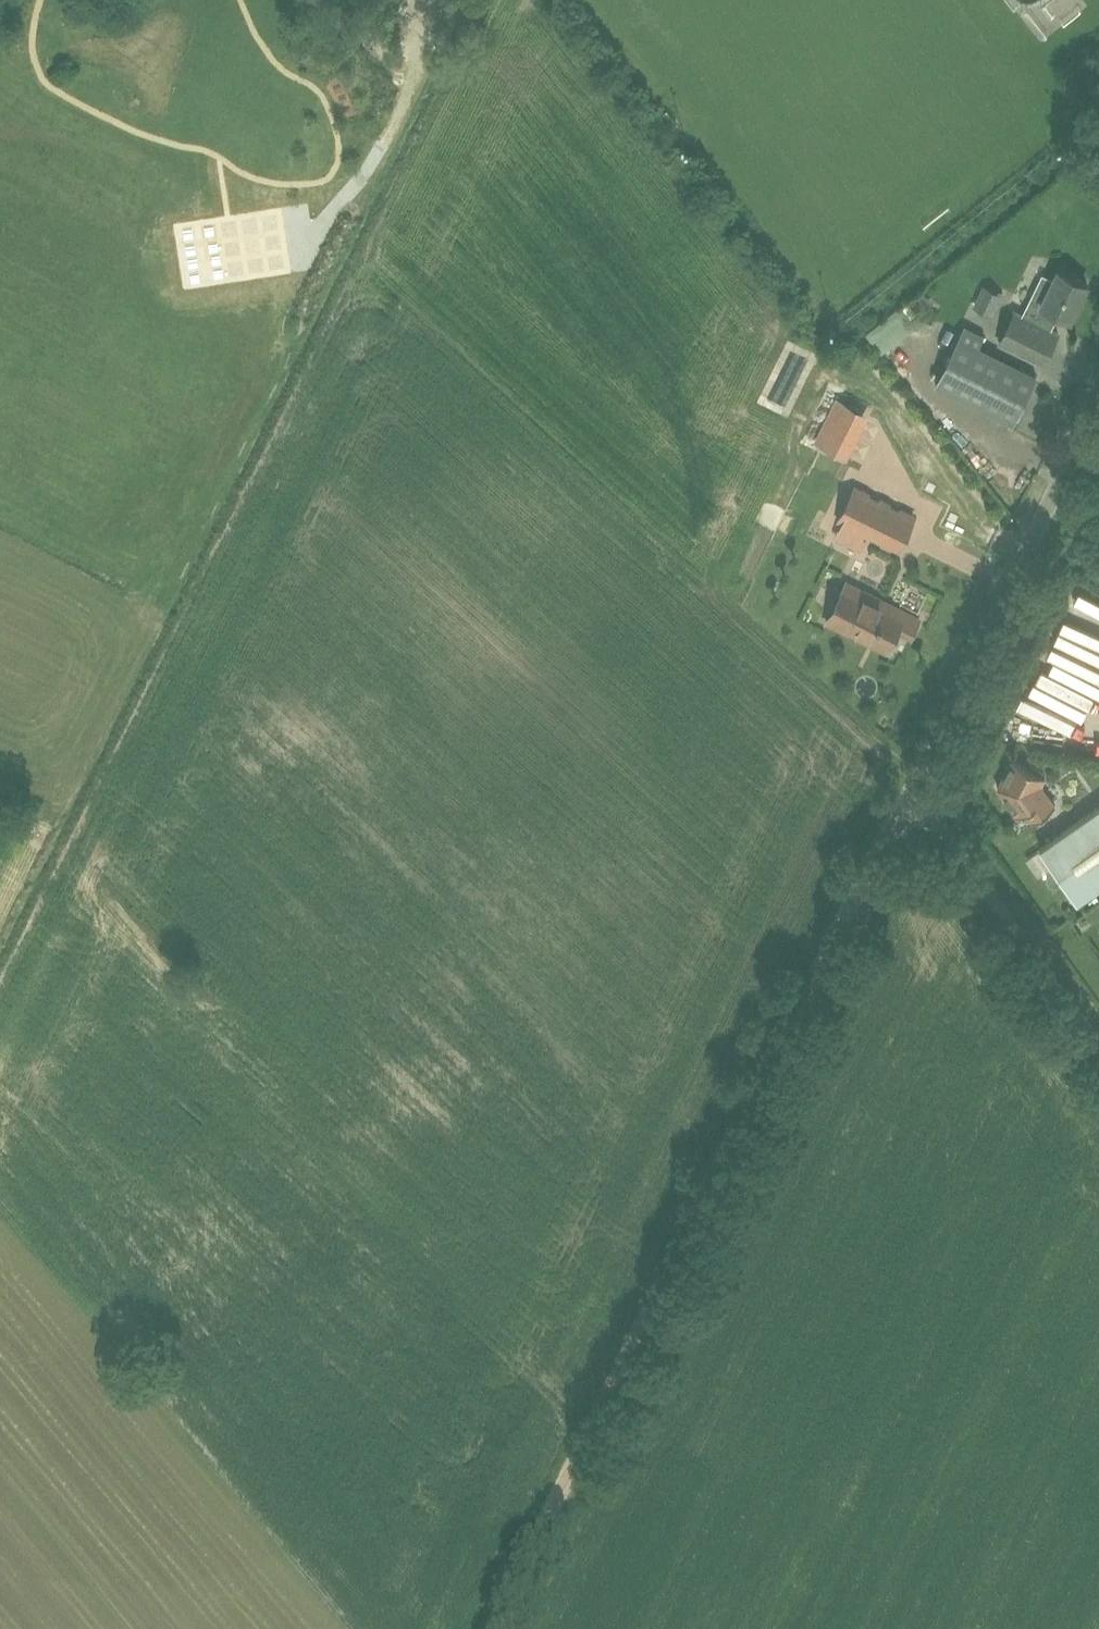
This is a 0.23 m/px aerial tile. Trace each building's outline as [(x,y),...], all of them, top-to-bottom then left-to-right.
[(1001,343),(1044,364),(1059,332),(1052,329),(1060,313),(1071,318),(1088,283),(1060,269),(1054,281),(1044,276),(1025,315),(1016,311),(1001,343)] [(997,325),(1003,295),(991,293),(985,322),(997,325)] [(960,337),(937,383),(1014,422),(1037,375),(960,337)] [(871,471),(883,449),(861,437),(848,459),(871,471)] [(871,495),(855,487),(839,520),(842,522),(834,538),(861,551),(869,535),(898,550),(915,517),(899,509),(898,511),(890,507),(891,505),(879,499),(878,500),(870,496),(871,495)] [(919,619),(847,583),(827,622),(886,651),(897,629),(910,636),(919,619)] [(927,614),(930,600),(915,597),(912,610),(927,614)] [(1094,664),(1098,667),(1098,654),(1062,632),(1043,664),(1067,678),(1074,666),(1088,674),(1094,664)] [(1029,768),(1012,759),(998,787),(1018,816),(1025,811),(1032,821),(1055,805),(1041,785),(1045,776),(1041,774),(1043,770),(1031,764),(1029,768)] [(1095,889),(1098,886),(1098,806),(1040,848),(1077,901),(1095,889)]
